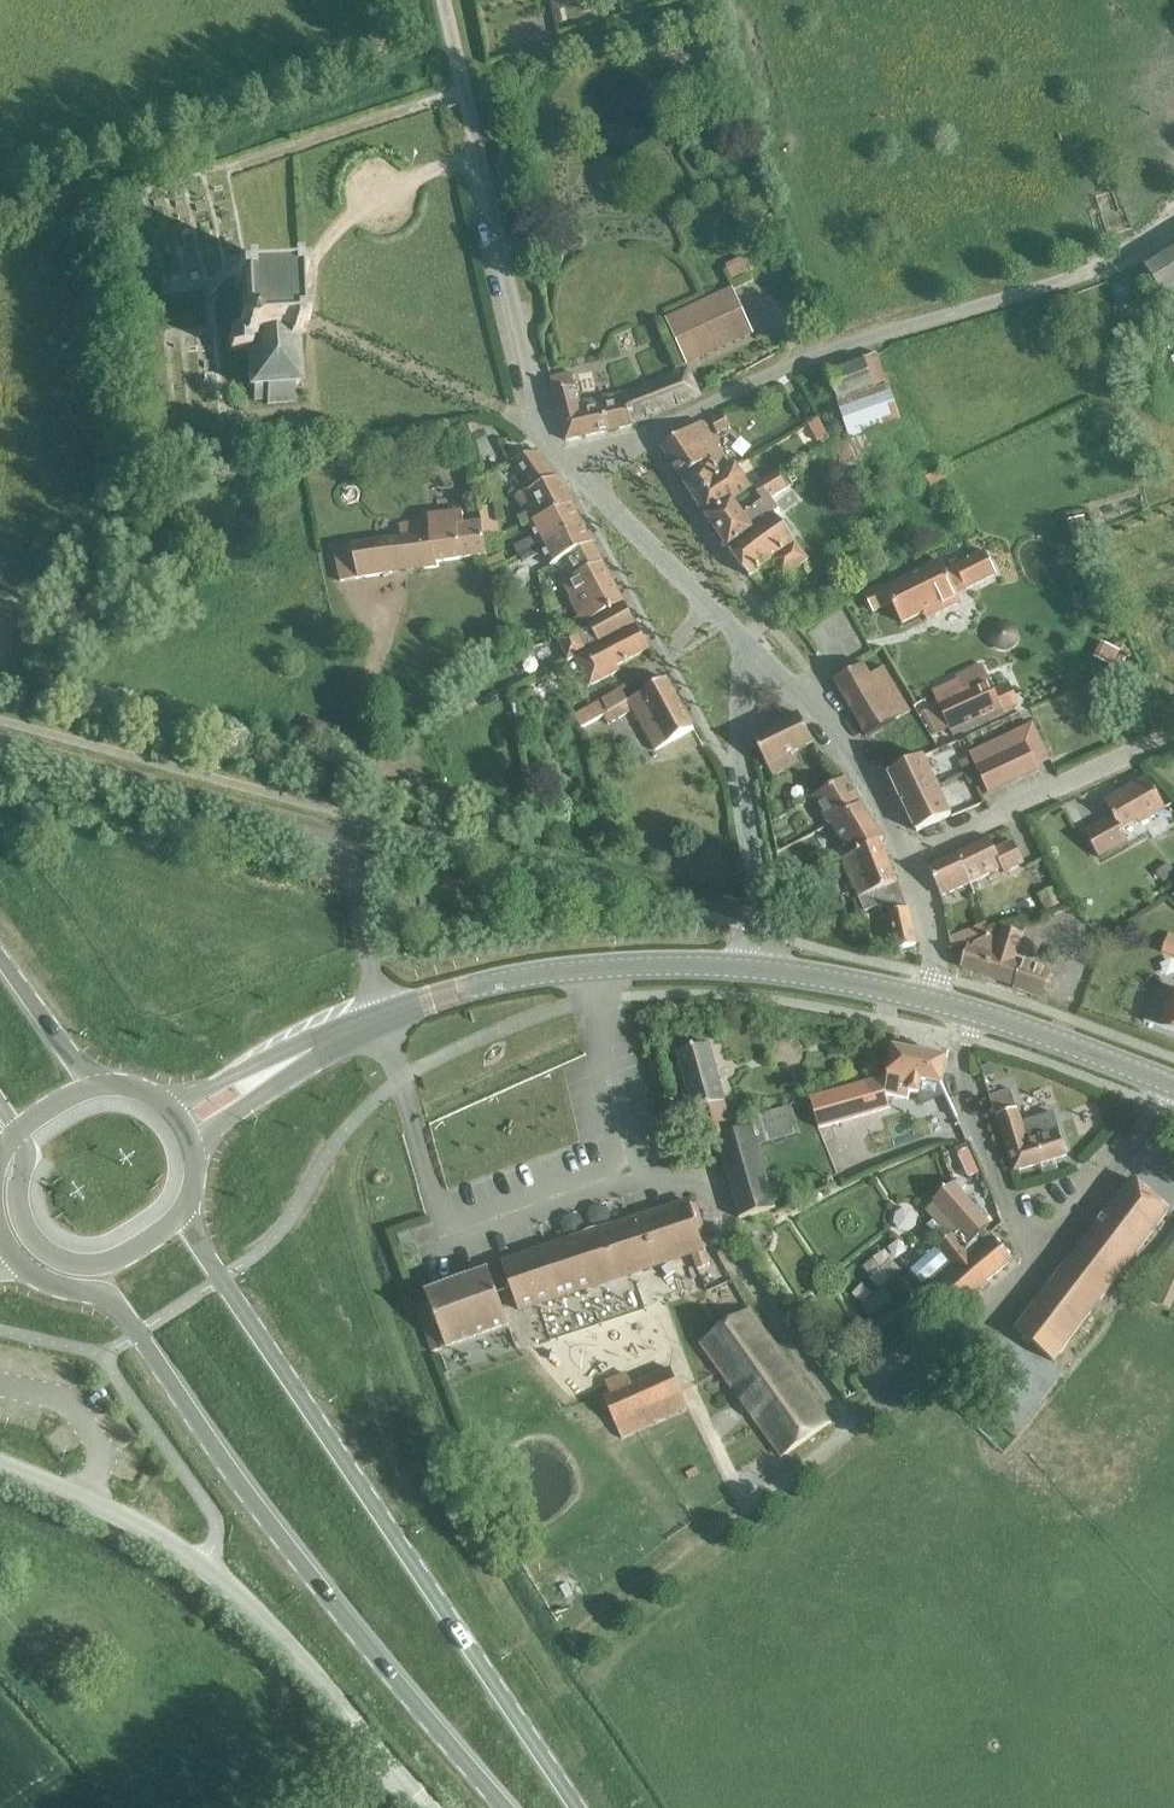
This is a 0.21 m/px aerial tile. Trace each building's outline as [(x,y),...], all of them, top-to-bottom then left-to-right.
[(186,220),(203,218),(198,181),(181,183),(186,220)] [(1142,265),(1164,299),(1173,293),(1173,245),(1142,265)] [(297,334),(304,333),(304,324),(295,325),(294,289),(302,289),(302,279),(295,279),(294,272),(284,273),(285,279),(280,280),(277,283),(277,284),(257,285),(257,284),(254,281),(250,281),(249,275),(239,275),(239,282),(233,282),(233,292),(238,292),(240,327),(235,328),(236,336),(228,336),(229,352),(246,351),(248,388),(252,388),(253,401),(266,400),(266,405),(293,403),(292,385),(301,384),(297,334)] [(752,332),(732,289),(667,318),(685,363),(752,332)] [(1173,383),(1173,353),(1160,362),(1173,383)] [(850,438),(846,441),(857,462),(860,467),(879,461),(872,449),(868,434),(885,428),(888,436),(903,430),(893,402),(892,402),(876,354),(827,371),(850,438)] [(634,425),(701,397),(690,370),(627,397),(582,408),(575,375),(553,380),(568,442),(634,427),(634,425)] [(730,428),(723,413),(710,420),(717,434),(730,428)] [(831,443),(818,419),(807,425),(817,442),(819,441),(823,447),(831,443)] [(720,475),(731,469),(701,422),(661,448),(682,479),(711,460),(720,475)] [(857,462),(846,441),(844,437),(839,440),(832,444),(839,457),(844,468),(857,462)] [(530,523),(571,505),(557,478),(555,478),(537,452),(512,462),(530,490),(516,496),(530,523)] [(711,460),(682,479),(681,480),(705,518),(750,490),(735,466),(731,469),(720,475),(711,460)] [(763,503),(759,505),(748,514),(757,527),(753,530),(727,549),(749,577),(771,561),(783,578),(807,561),(774,515),(779,512),(769,498),(792,486),(784,473),(779,476),(776,472),(753,487),(763,503)] [(759,505),(750,490),(705,518),(727,549),(757,527),(748,514),(759,505)] [(571,505),(530,523),(528,524),(534,536),(519,544),(520,547),(516,549),(519,556),(582,525),(571,505)] [(479,508),(481,522),(484,543),(484,544),(499,535),(495,506),(479,508)] [(484,543),(481,522),(464,525),(461,511),(427,516),(428,520),(399,525),(401,538),(333,549),(340,582),(437,567),(436,563),(486,555),(484,544),(484,543)] [(591,544),(582,525),(519,556),(523,562),(543,553),(550,567),(564,559),(591,544)] [(591,544),(564,559),(571,572),(563,576),(566,582),(563,583),(572,599),(571,600),(572,599),(610,579),(591,544)] [(956,594),(996,575),(984,552),(945,571),(940,562),(884,589),(882,586),(864,595),(873,612),(891,603),(901,624),(923,613),(926,619),(960,602),(956,594)] [(502,556),(488,563),(489,570),(501,565),(505,563),(502,556)] [(505,563),(501,565),(489,570),(494,582),(510,574),(505,563)] [(572,599),(571,600),(579,617),(571,622),(575,630),(588,623),(587,622),(623,602),(610,579),(572,599)] [(588,623),(575,630),(556,639),(557,640),(568,662),(574,658),(574,657),(599,644),(636,625),(623,602),(587,622),(588,623)] [(649,649),(636,625),(599,644),(574,657),(574,658),(589,687),(619,671),(617,666),(649,649)] [(861,663),(832,681),(847,704),(866,738),(909,712),(882,667),(869,676),(861,663)] [(937,704),(938,706),(924,712),(937,735),(949,729),(950,732),(1002,709),(1015,703),(1007,686),(994,693),(981,664),(955,676),(962,692),(937,704)] [(627,701),(603,716),(607,725),(632,710),(655,751),(693,730),(666,679),(627,701)] [(621,689),(574,716),(580,729),(602,716),(627,701),(621,689)] [(798,714),(752,737),(772,777),(798,764),(793,753),(812,743),(798,714)] [(1048,760),(1031,724),(969,753),(988,794),(1036,771),(1034,767),(1048,760)] [(936,787),(922,757),(887,774),(901,804),(936,787)] [(971,771),(965,759),(959,763),(964,774),(971,771)] [(976,781),(971,771),(964,774),(969,785),(976,781)] [(828,825),(830,825),(862,806),(845,778),(812,798),(828,825)] [(1104,802),(1112,817),(1083,833),(1098,859),(1126,843),(1119,830),(1136,821),(1138,824),(1164,809),(1147,778),(1104,802)] [(950,816),(936,787),(901,804),(915,832),(950,816)] [(862,806),(830,825),(844,848),(855,843),(860,852),(879,842),(882,840),(862,806)] [(524,807),(516,814),(524,822),(531,814),(524,807)] [(993,851),(987,838),(956,854),(969,884),(1001,869),(1004,874),(1022,866),(1011,843),(993,851)] [(855,843),(844,848),(839,850),(839,852),(840,854),(840,855),(842,861),(843,861),(858,899),(895,884),(879,842),(860,852),(855,843)] [(969,884),(956,854),(928,866),(941,897),(969,884)] [(1162,882),(1173,873),(1166,863),(1154,872),(1162,882)] [(800,865),(788,869),(791,878),(803,873),(800,865)] [(897,883),(895,884),(858,899),(864,911),(893,900),(896,912),(889,914),(897,951),(916,946),(907,909),(897,883)] [(1060,905),(1053,892),(1040,898),(1046,912),(1060,905)] [(967,946),(960,967),(1014,986),(1013,988),(1041,998),(1049,972),(1014,961),(1022,936),(1001,929),(998,939),(989,936),(973,944),(972,948),(967,946)] [(1137,969),(1152,973),(1156,959),(1170,962),(1173,947),(1173,945),(1161,941),(1158,951),(1144,947),(1137,969)] [(1143,1022),(1173,1033),(1173,990),(1172,989),(1170,995),(1161,992),(1154,1010),(1148,1008),(1143,1022)] [(702,1142),(715,1138),(733,1133),(729,1120),(723,1102),(724,1102),(709,1045),(677,1051),(692,1111),(702,1142)] [(887,1078),(810,1101),(818,1128),(888,1108),(884,1095),(907,1100),(909,1093),(916,1094),(922,1106),(943,1096),(938,1084),(941,1084),(945,1059),(941,1058),(893,1049),(887,1078)] [(990,1063),(980,1066),(984,1078),(994,1075),(990,1063)] [(1008,1090),(989,1096),(1013,1174),(1065,1157),(1052,1113),(1019,1124),(1008,1090)] [(733,1133),(715,1138),(738,1219),(775,1208),(757,1146),(799,1134),(791,1107),(747,1120),(750,1128),(733,1133)] [(958,1178),(952,1183),(959,1191),(965,1186),(958,1178)] [(1052,1362),(1167,1212),(1131,1180),(1015,1331),(1052,1362)] [(934,1249),(909,1272),(921,1286),(924,1284),(931,1291),(928,1293),(948,1316),(1012,1260),(988,1233),(987,1234),(984,1231),(990,1226),(959,1191),(952,1183),(931,1201),(957,1230),(952,1235),(950,1234),(937,1246),(939,1249),(937,1251),(934,1249)] [(518,1311),(703,1249),(689,1203),(501,1264),(518,1311)] [(429,1303),(415,1308),(432,1353),(508,1325),(488,1271),(425,1293),(429,1303)] [(829,1423),(748,1310),(699,1345),(780,1458),(829,1423)] [(621,1439),(688,1409),(670,1370),(632,1387),(626,1375),(605,1384),(611,1396),(604,1399),(621,1439)]
